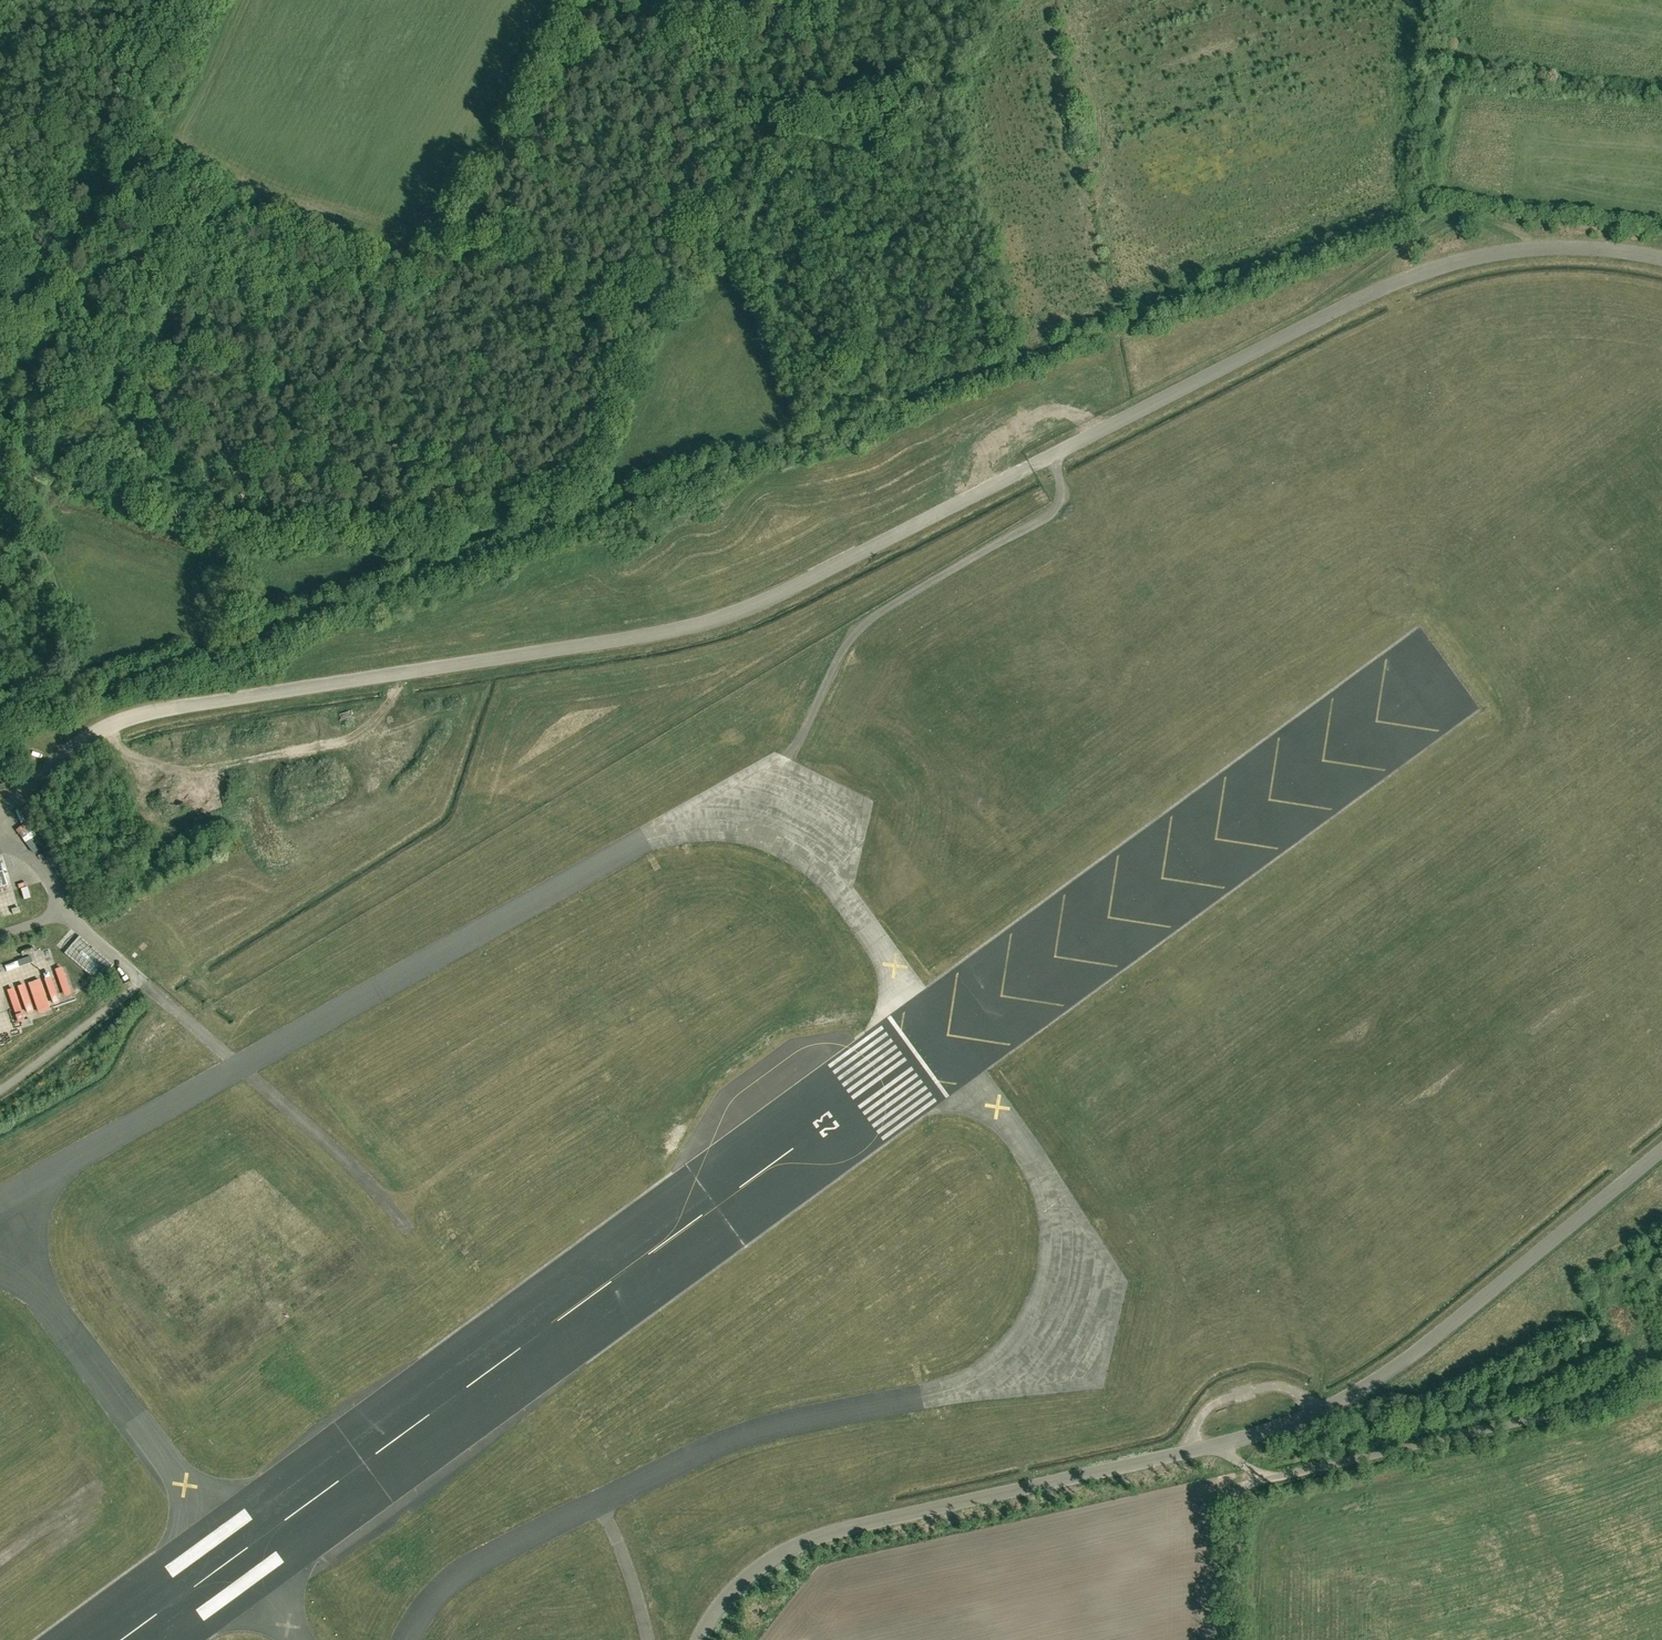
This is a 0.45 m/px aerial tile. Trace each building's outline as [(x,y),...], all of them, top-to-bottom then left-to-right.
[(35,842),(30,845),(45,868),(49,865),(35,842)] [(27,887),(21,889),(24,899),(30,897),(27,887)] [(111,964),(78,936),(64,953),(96,981),(111,964)] [(30,957),(3,966),(5,972),(32,963),(30,957)] [(60,969),(55,970),(63,996),(69,995),(60,969)] [(49,977),(43,979),(50,1000),(55,999),(49,977)] [(39,982),(27,985),(37,1014),(49,1011),(39,982)] [(24,987),(18,989),(21,1001),(25,1013),(31,1011),(24,987)] [(13,990),(7,991),(15,1017),(21,1016),(13,990)] [(0,1038),(0,1046),(12,1042),(9,1035),(0,1038)]
